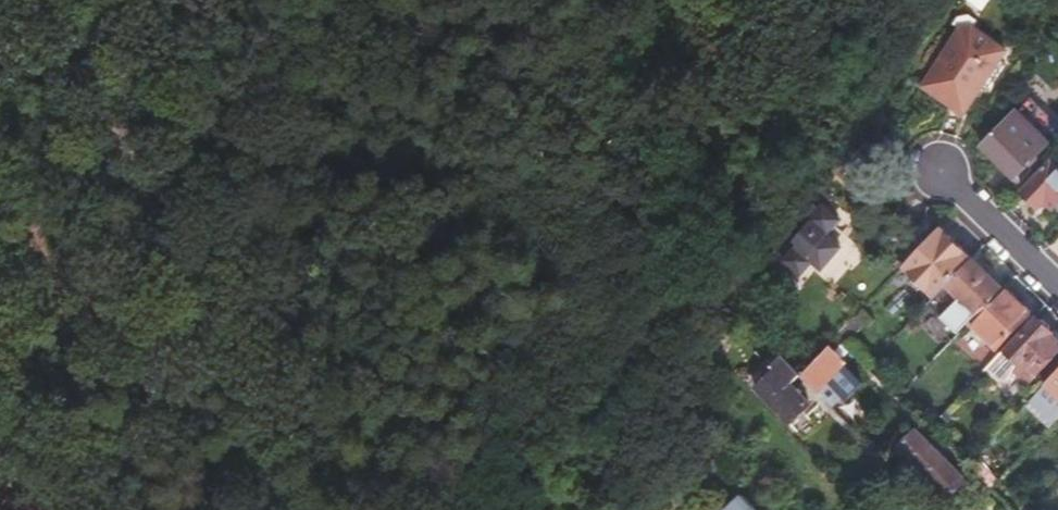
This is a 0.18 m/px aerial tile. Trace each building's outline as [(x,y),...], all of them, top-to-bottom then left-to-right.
[(957,28),(922,83),(965,111),(1006,50),(968,24),(957,28)] [(983,145),(1015,175),(1036,153),(1041,158),(1057,140),(1057,135),(1056,132),(1057,130),(1057,123),(1029,96),(983,145)] [(844,139),(776,248),(802,273),(814,261),(823,269),(825,267),(838,280),(850,268),(853,271),(867,256),(838,228),(844,221),(831,208),(838,200),(832,194),(837,189),(832,184),(850,166),(860,176),(871,165),(860,154),(861,153),(844,139)] [(1023,189),(1039,204),(1045,198),(1054,207),(1057,203),(1057,204),(1057,153),(1023,189)] [(907,191),(903,183),(892,191),(903,205),(913,198),(907,191)] [(971,256),(938,227),(901,266),(912,277),(909,281),(917,289),(921,285),(933,296),(971,256)] [(971,256),(933,296),(928,302),(960,332),(970,320),(1002,286),(971,256)] [(1002,286),(970,320),(998,347),(1033,312),(1003,285),(1002,286)] [(1057,335),(1057,331),(1045,317),(1041,319),(1038,317),(1006,351),(1004,349),(987,367),(1000,379),(1008,379),(1016,370),(1029,382),(1037,373),(1057,351),(1057,335)] [(831,346),(804,373),(835,403),(859,379),(844,364),(847,361),(831,346)] [(776,367),(757,385),(792,421),(811,402),(806,397),(809,395),(805,391),(802,393),(791,382),(800,373),(782,354),(772,363),(776,367)] [(1039,389),(1030,399),(1054,422),(1057,419),(1057,369),(1039,389)] [(915,432),(899,448),(952,497),(967,483),(915,432)] [(974,457),(967,465),(992,488),(999,481),(974,457)] [(742,497),(728,509),(754,509),(742,497)]
